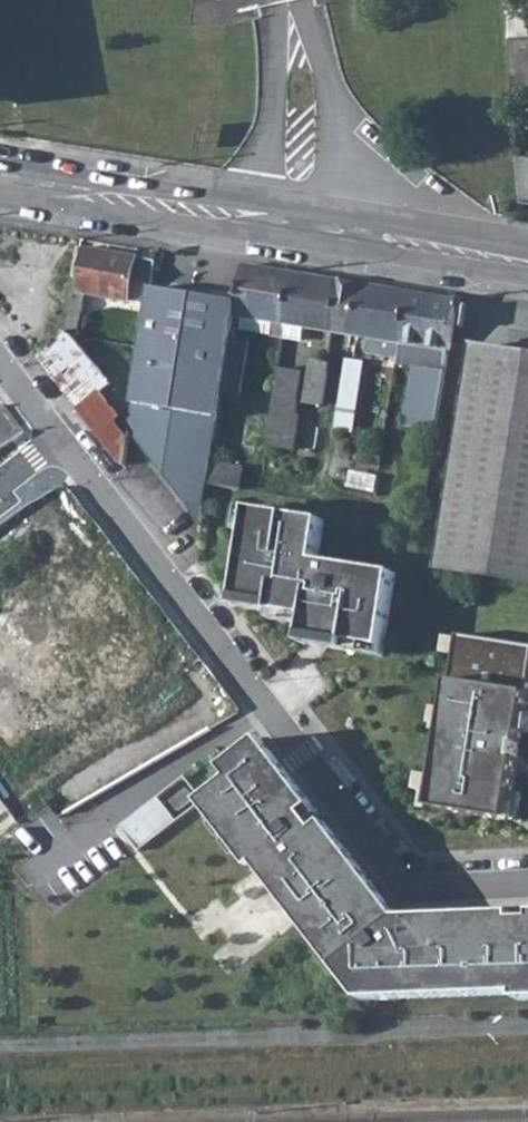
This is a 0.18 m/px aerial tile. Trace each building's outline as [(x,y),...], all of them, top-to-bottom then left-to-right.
[(506,12),(509,12),(527,11),(527,2),(520,2),(506,3),(506,12)] [(527,106),(527,11),(509,12),(511,36),(517,107),(527,106)] [(518,154),(521,200),(527,201),(527,155),(518,154)] [(1,282),(4,267),(37,272),(76,279),(81,249),(18,239),(20,229),(0,226),(0,285),(1,282)] [(80,295),(150,306),(153,289),(157,263),(87,251),(80,295)] [(239,302),(237,317),(286,325),(295,274),(276,271),(245,266),(239,302)] [(295,274),(286,325),(335,332),(342,283),(295,274)] [(342,283),(335,332),(351,335),(359,285),(342,283)] [(359,285),(351,335),(393,342),(390,358),(398,360),(410,294),(359,285)] [(150,306),(130,429),(142,444),(155,446),(153,458),(165,473),(177,475),(175,487),(188,502),(206,505),(209,485),(213,464),(224,396),(234,335),(237,317),(239,302),(153,289),(150,306)] [(398,360),(397,366),(429,371),(447,374),(458,302),(410,294),(398,360)] [(74,304),(70,332),(82,333),(86,306),(74,304)] [(48,352),(39,358),(81,412),(103,395),(113,387),(75,338),(67,334),(48,352)] [(234,335),(224,396),(242,399),(252,337),(234,335)] [(441,567),(499,578),(527,582),(527,359),(475,351),(456,473),(441,567)] [(347,361),(338,415),(357,418),(365,364),(347,361)] [(307,407),(322,409),(329,372),(326,371),(326,366),(318,365),(317,370),(312,373),(307,407)] [(273,412),(268,445),(295,450),(300,417),(297,417),(303,373),(280,370),(274,412),(273,412)] [(419,429),(437,432),(447,374),(429,371),(419,429)] [(103,395),(81,412),(124,466),(128,436),(119,425),(124,422),(103,395)] [(213,464),(209,485),(241,490),(244,469),(213,464)] [(83,507),(38,533),(73,592),(118,566),(83,507)] [(253,510),(239,598),(274,604),(273,612),(309,618),(308,625),(306,636),(318,638),(328,648),(384,656),(396,573),(319,562),(325,521),(253,510)] [(110,679),(161,644),(125,591),(73,627),(110,679)] [(239,598),(238,607),(273,612),(274,604),(239,598)] [(308,625),(309,618),(273,612),(272,620),(308,625)] [(433,809),(511,821),(519,770),(516,769),(520,744),(523,745),(527,712),(527,646),(460,635),(433,809)] [(306,636),(305,644),(328,648),(318,638),(306,636)] [(203,804),(254,870),(259,866),(364,1001),(520,995),(520,1001),(527,1001),(527,920),(477,922),(476,916),(402,919),(333,831),(325,837),(314,823),(323,817),(264,740),(225,770),(234,780),(203,804)] [(188,790),(172,802),(180,812),(195,800),(188,790)] [(121,827),(140,852),(178,823),(159,798),(121,827)]
